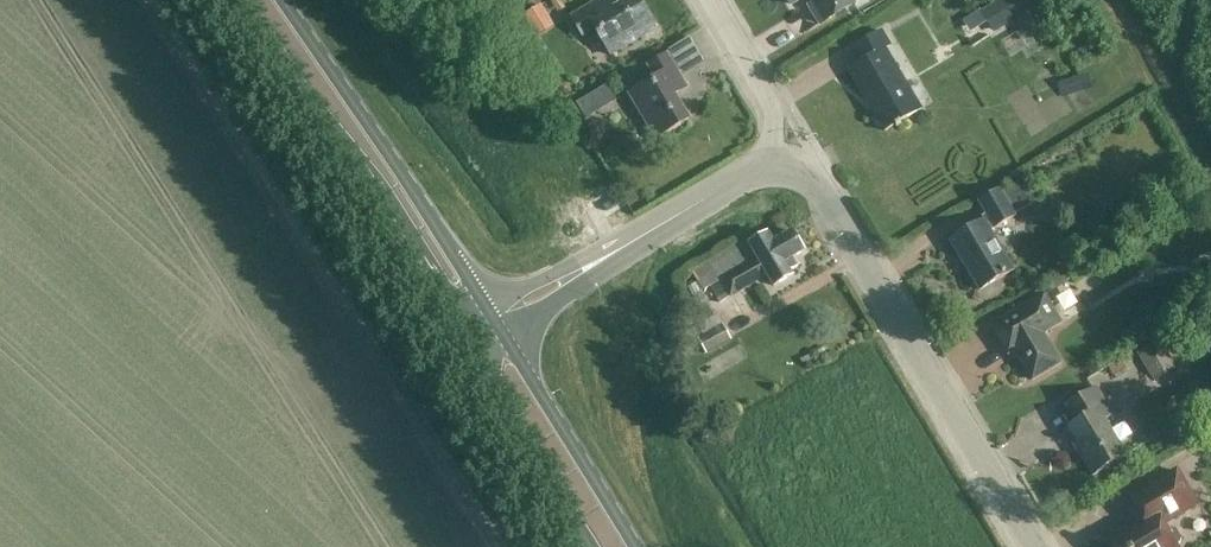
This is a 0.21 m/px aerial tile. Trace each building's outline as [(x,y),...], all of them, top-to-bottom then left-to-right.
[(657,27),(641,0),(629,0),(603,15),(596,2),(572,17),(583,36),(595,28),(611,55),(657,27)] [(855,5),(852,0),(812,0),(814,4),(810,6),(822,25),(855,5)] [(981,12),(987,23),(993,34),(1028,13),(1030,16),(1036,27),(1045,21),(1039,11),(1032,0),(1001,0),(981,12)] [(535,31),(551,22),(539,1),(523,11),(535,31)] [(1026,28),(1017,34),(1021,39),(1030,33),(1026,28)] [(886,131),(922,110),(886,49),(891,46),(882,31),(854,47),(863,62),(849,70),(886,131)] [(657,139),(690,119),(670,85),(682,78),(668,54),(649,65),(656,77),(629,93),(657,139)] [(592,95),(576,105),(586,121),(602,111),(592,95)] [(1023,180),(1002,193),(1015,215),(1036,203),(1023,180)] [(990,219),(951,242),(981,291),(1014,271),(991,231),(1016,216),(1015,215),(1002,193),(1001,190),(980,202),(990,219)] [(793,259),(805,252),(793,232),(774,242),(770,234),(750,246),(748,241),(693,273),(699,283),(690,288),(695,297),(711,287),(721,304),(768,276),(775,286),(794,275),(791,272),(798,268),(793,259)] [(1069,273),(1048,286),(1052,292),(1072,280),(1069,273)] [(1043,334),(1062,323),(1045,295),(992,327),(1009,355),(1016,351),(1033,381),(1061,364),(1043,334)] [(700,337),(709,353),(734,339),(719,313),(700,324),(705,334),(700,337)] [(1180,328),(1158,341),(1168,359),(1190,346),(1180,328)] [(810,352),(809,356),(811,360),(815,361),(818,359),(820,355),(818,352),(814,350),(810,352)] [(1093,476),(1126,456),(1105,420),(1114,415),(1097,388),(1067,406),(1078,423),(1068,429),(1082,453),(1080,454),(1093,476)] [(1178,472),(1132,499),(1144,520),(1108,541),(1112,546),(1178,546),(1164,524),(1197,505),(1178,472)]
